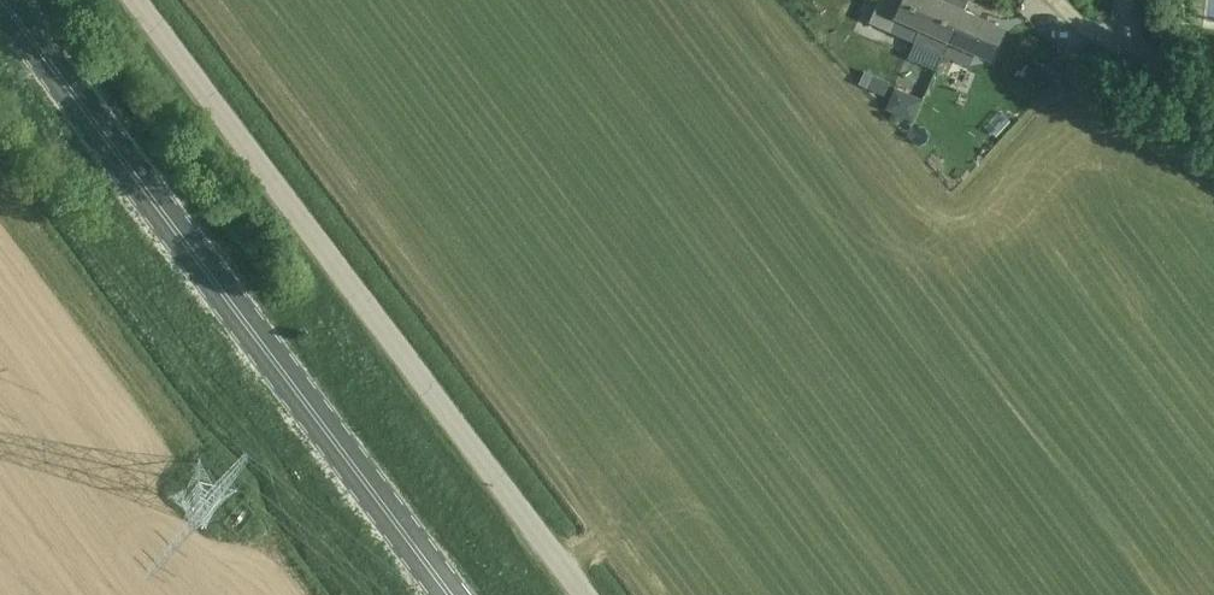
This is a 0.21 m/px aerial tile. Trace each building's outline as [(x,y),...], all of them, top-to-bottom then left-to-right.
[(869,20),(889,29),(914,40),(932,0),(878,0),(869,20)] [(914,40),(942,53),(949,38),(962,7),(946,0),(932,0),(914,40)] [(962,7),(949,38),(989,57),(1003,25),(962,7)] [(864,71),(858,85),(883,96),(889,82),(864,71)] [(915,118),(923,97),(897,87),(889,108),(915,118)]
